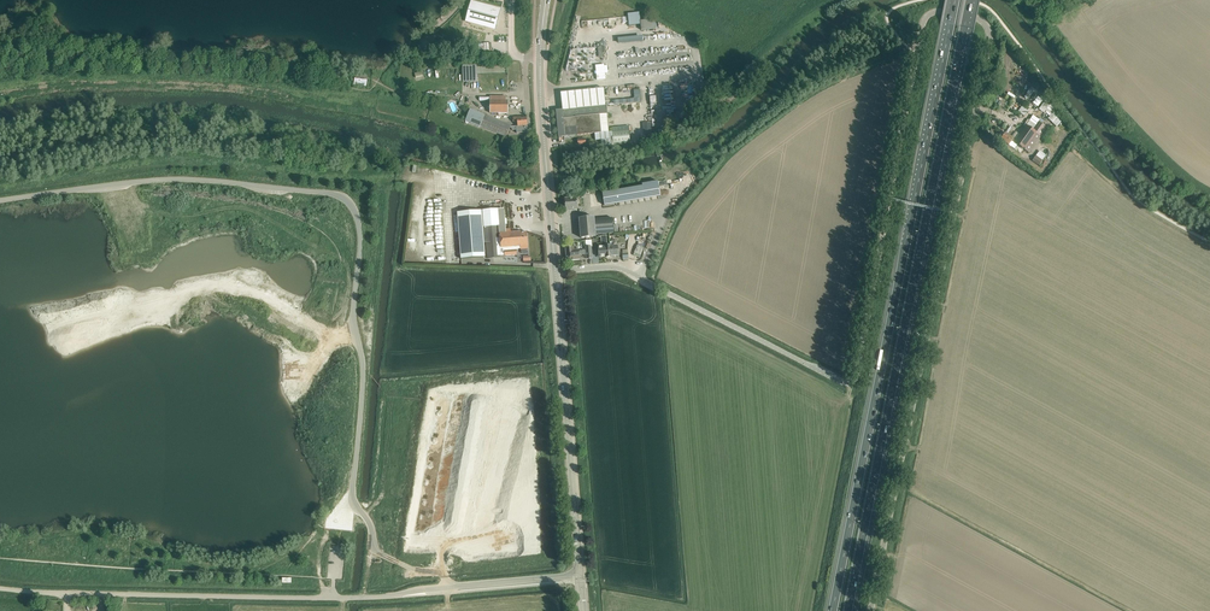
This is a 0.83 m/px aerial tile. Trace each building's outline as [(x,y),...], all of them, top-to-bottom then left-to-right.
[(469,8),(466,20),(488,26),(489,25),(492,26),(493,25),(496,26),(500,10),(478,4),(476,10),(469,8)] [(641,24),(639,12),(628,13),(629,25),(641,24)] [(641,20),(642,30),(656,29),(655,19),(641,20)] [(485,50),(484,43),(472,44),(473,49),(473,52),(485,50)] [(605,65),(597,66),(597,80),(606,79),(606,73),(608,73),(608,66),(605,66),(605,65)] [(354,85),(366,87),(367,79),(355,78),(354,85)] [(562,110),(556,110),(559,137),(595,133),(596,140),(601,139),(602,146),(613,145),(613,143),(630,142),(630,136),(629,131),(612,132),(612,131),(609,132),(607,105),(606,105),(604,88),(567,92),(561,92),(562,110)] [(490,113),(508,113),(508,100),(506,100),(506,96),(490,96),(490,113)] [(511,126),(511,125),(484,114),(471,109),(466,121),(479,126),(480,125),(506,136),(510,127),(512,128),(512,130),(517,130),(517,133),(528,132),(527,117),(521,118),(521,117),(513,117),(513,122),(517,121),(518,126),(516,126),(512,126),(511,126)] [(1001,139),(1006,142),(1009,145),(1012,141),(1029,153),(1041,136),(1047,127),(1040,122),(1033,131),(1027,126),(1017,140),(1006,132),(1001,139)] [(1033,161),(1040,166),(1043,160),(1036,156),(1033,161)] [(643,186),(602,192),(605,206),(661,196),(658,181),(643,184),(643,186)] [(566,204),(566,210),(577,209),(576,197),(563,198),(564,204),(566,204)] [(505,256),(517,255),(516,249),(518,249),(521,248),(521,249),(528,249),(528,244),(527,232),(521,232),(521,231),(511,232),(511,229),(506,229),(506,224),(499,225),(498,209),(483,210),(484,227),(485,227),(486,242),(488,258),(501,257),(499,241),(501,241),(501,247),(504,247),(505,256)] [(484,227),(483,210),(458,212),(461,259),(485,257),(484,242),(486,242),(485,227),(484,227)] [(594,217),(580,218),(581,238),(596,237),(595,234),(611,233),(614,233),(613,218),(594,219),(594,217)] [(600,257),(604,257),(604,251),(605,251),(606,251),(611,251),(611,252),(613,252),(612,246),(611,246),(611,245),(605,246),(597,247),(597,250),(599,250),(600,257)] [(604,251),(604,257),(606,256),(606,257),(612,257),(612,256),(620,255),(619,245),(612,246),(613,252),(611,252),(611,251),(606,251),(605,251),(604,251)] [(637,245),(635,253),(641,255),(644,248),(637,245)] [(572,248),(566,249),(567,260),(573,260),(574,260),(579,259),(579,255),(580,255),(581,256),(582,254),(586,254),(587,259),(592,258),(592,251),(592,250),(586,251),(586,250),(585,250),(584,249),(583,250),(579,251),(579,250),(578,250),(578,248),(573,248),(572,248)]
